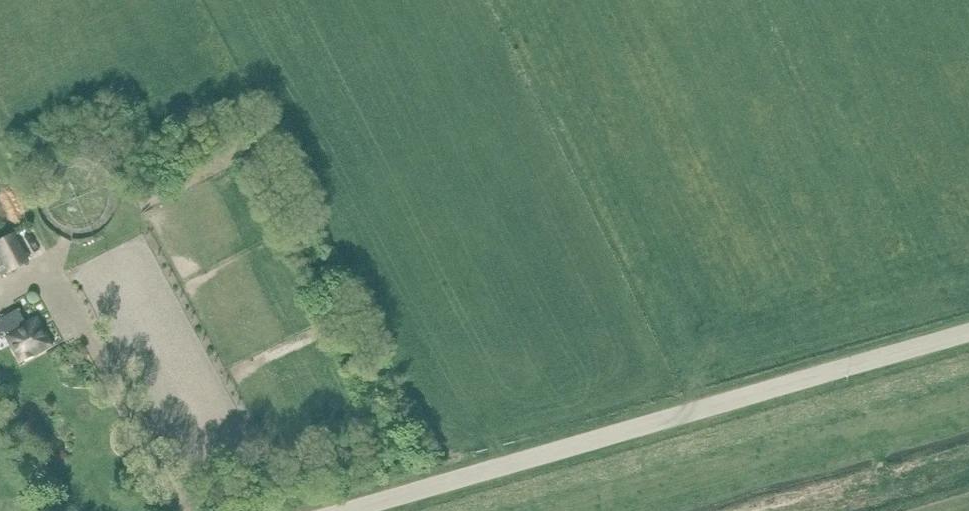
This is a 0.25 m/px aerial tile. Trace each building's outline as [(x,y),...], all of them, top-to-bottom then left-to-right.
[(75,178),(46,182),(51,215),(96,208),(93,188),(77,190),(75,178)] [(27,262),(12,234),(0,241),(0,277),(27,262)] [(35,239),(29,243),(35,253),(41,249),(35,239)] [(20,364),(50,348),(36,322),(26,327),(17,312),(0,322),(0,326),(5,335),(4,335),(20,364)]
